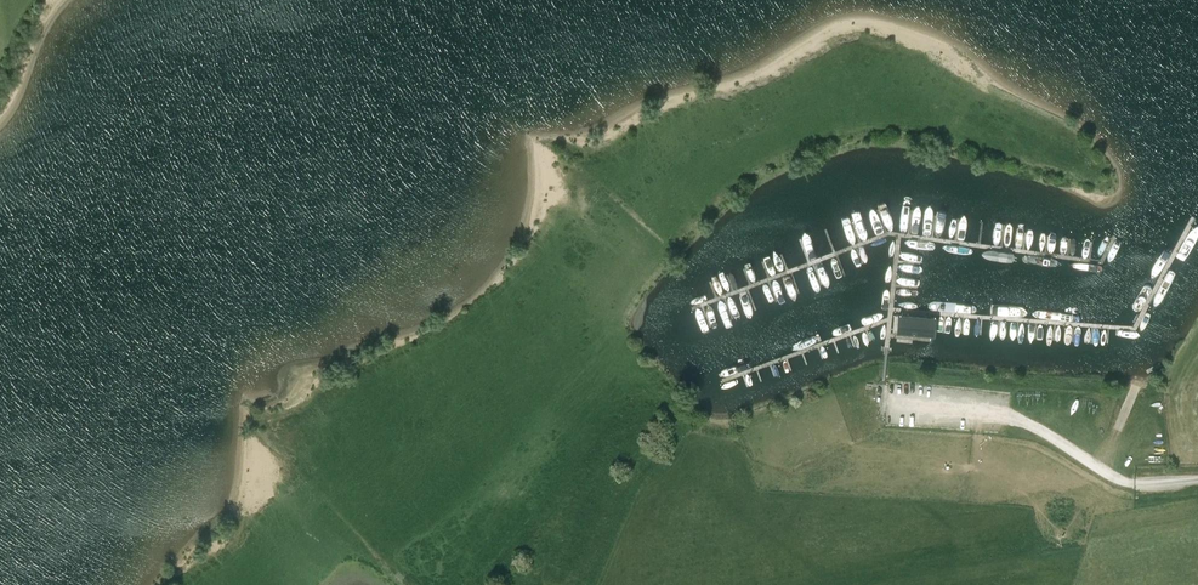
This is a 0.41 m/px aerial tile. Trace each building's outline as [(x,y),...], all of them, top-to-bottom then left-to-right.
[(896,313),(894,336),(933,338),(935,316),(896,313)]
